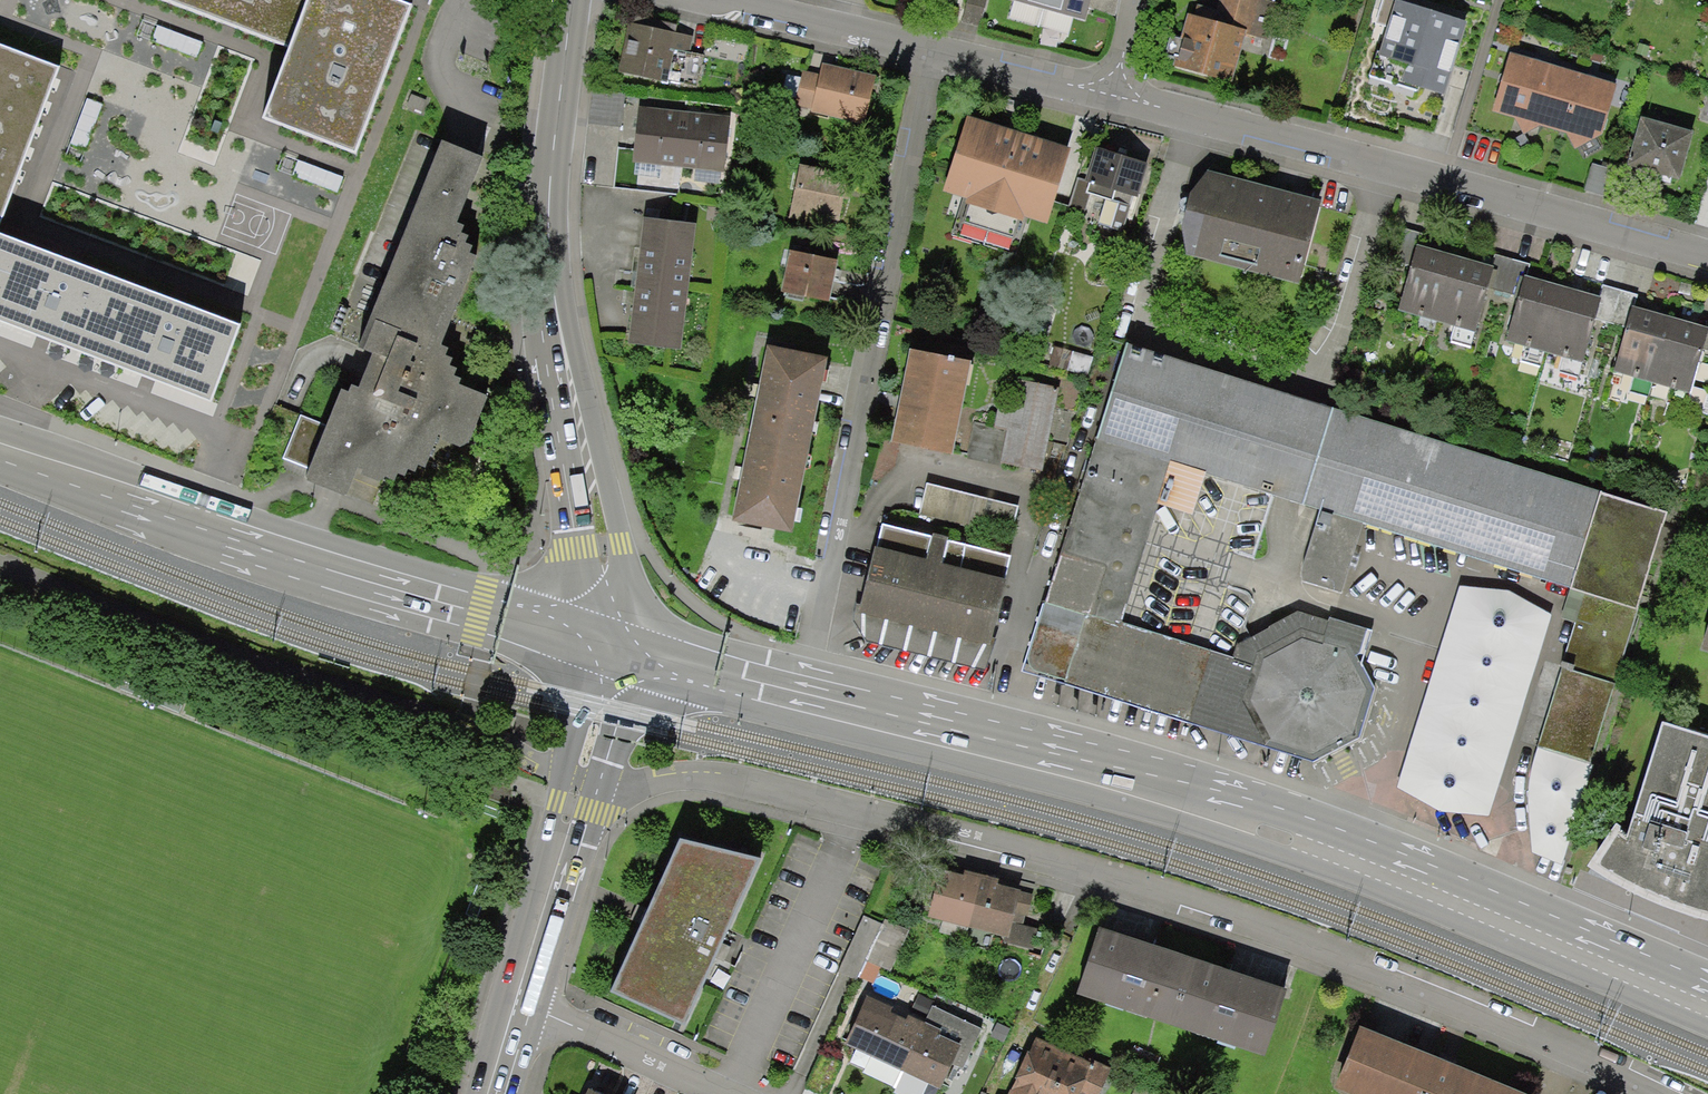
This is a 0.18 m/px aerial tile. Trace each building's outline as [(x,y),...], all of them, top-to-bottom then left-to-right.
[(289,47),(307,0),(164,0),(289,47)] [(400,0),(307,0),(289,47),(263,119),(356,154),(412,4),(400,0)] [(961,23),(979,27),(986,0),(967,0),(961,23)] [(1086,20),(1092,0),(1014,0),(1086,20)] [(1230,85),(1244,32),(1262,37),(1271,6),(1248,0),(1221,0),(1214,26),(1184,18),(1170,70),(1230,85)] [(691,34),(626,21),(616,69),(696,86),(703,53),(687,49),(691,34)] [(0,44),(0,228),(62,68),(0,44)] [(1603,134),(1616,83),(1510,52),(1492,111),(1515,118),(1524,134),(1540,125),(1566,133),(1576,148),(1603,134)] [(871,77),(822,63),(808,113),(856,127),(871,77)] [(633,106),(629,161),(721,168),(725,112),(633,106)] [(1039,222),(1063,149),(963,118),(940,190),(1039,222)] [(1623,162),(1680,177),(1691,135),(1635,120),(1623,162)] [(475,157),(432,141),(354,345),(363,348),(451,382),(434,344),(470,262),(451,221),(475,157)] [(1141,161),(1086,145),(1066,213),(1121,229),(1141,161)] [(842,173),(796,165),(788,212),(834,220),(842,173)] [(1300,284),(1322,200),(1268,185),(1208,170),(1189,192),(1184,210),(1181,229),(1186,255),(1300,284)] [(696,224),(643,217),(639,251),(636,278),(628,342),(680,349),(696,224)] [(212,402),(242,325),(0,233),(0,321),(212,402)] [(836,255),(784,246),(776,291),(828,300),(836,255)] [(1397,309),(1472,329),(1489,268),(1463,261),(1434,253),(1413,247),(1397,309)] [(1525,277),(1508,338),(1574,356),(1591,294),(1572,289),(1525,277)] [(1631,304),(1613,369),(1684,388),(1702,323),(1683,319),(1652,311),(1631,304)] [(1169,352),(1126,338),(1021,665),(1310,759),(1357,734),(1375,684),(1355,648),(1363,626),(1296,608),(1234,638),(1231,652),(1121,618),(1168,461),(1318,507),(1360,521),(1567,584),(1557,613),(1573,618),(1537,740),(1529,760),(1527,783),(1528,806),(1531,841),(1533,850),(1559,859),(1667,508),(1169,352)] [(820,351),(763,343),(728,511),(786,523),(820,351)] [(451,382),(363,348),(349,385),(332,387),(297,480),(338,495),(348,467),(376,479),(416,462),(428,432),(462,446),(480,395),(451,382)] [(887,438),(944,450),(963,361),(905,349),(887,438)] [(1042,471),(1058,386),(1003,375),(994,425),(972,421),(966,456),(1042,471)] [(1018,505),(925,482),(917,514),(1010,537),(1018,505)] [(1297,573),(1338,586),(1360,521),(1318,507),(1297,573)] [(920,551),(871,541),(855,603),(985,632),(1011,552),(929,530),(920,551)] [(1437,808),(1488,806),(1549,612),(1508,586),(1457,581),(1394,783),(1437,808)] [(978,675),(995,634),(985,632),(855,603),(847,601),(843,643),(914,659),(978,675)] [(1700,644),(1707,647),(1707,619),(1700,644)] [(1658,720),(1623,836),(1608,828),(1586,864),(1615,881),(1651,899),(1688,913),(1707,918),(1707,736),(1658,720)] [(760,859),(680,840),(608,990),(687,1025),(760,859)] [(952,871),(942,868),(929,915),(1008,937),(1021,890),(1008,886),(952,871)] [(1152,945),(1097,927),(1075,993),(1266,1055),(1288,989),(1244,975),(1152,945)] [(940,1090),(952,1063),(963,1069),(982,1029),(933,1006),(925,1022),(867,995),(844,1045),(940,1090)] [(1355,1032),(1331,1090),(1342,1093),(1507,1093),(1355,1032)] [(1023,1038),(997,1086),(1012,1093),(1088,1093),(1098,1074),(1023,1038)]
